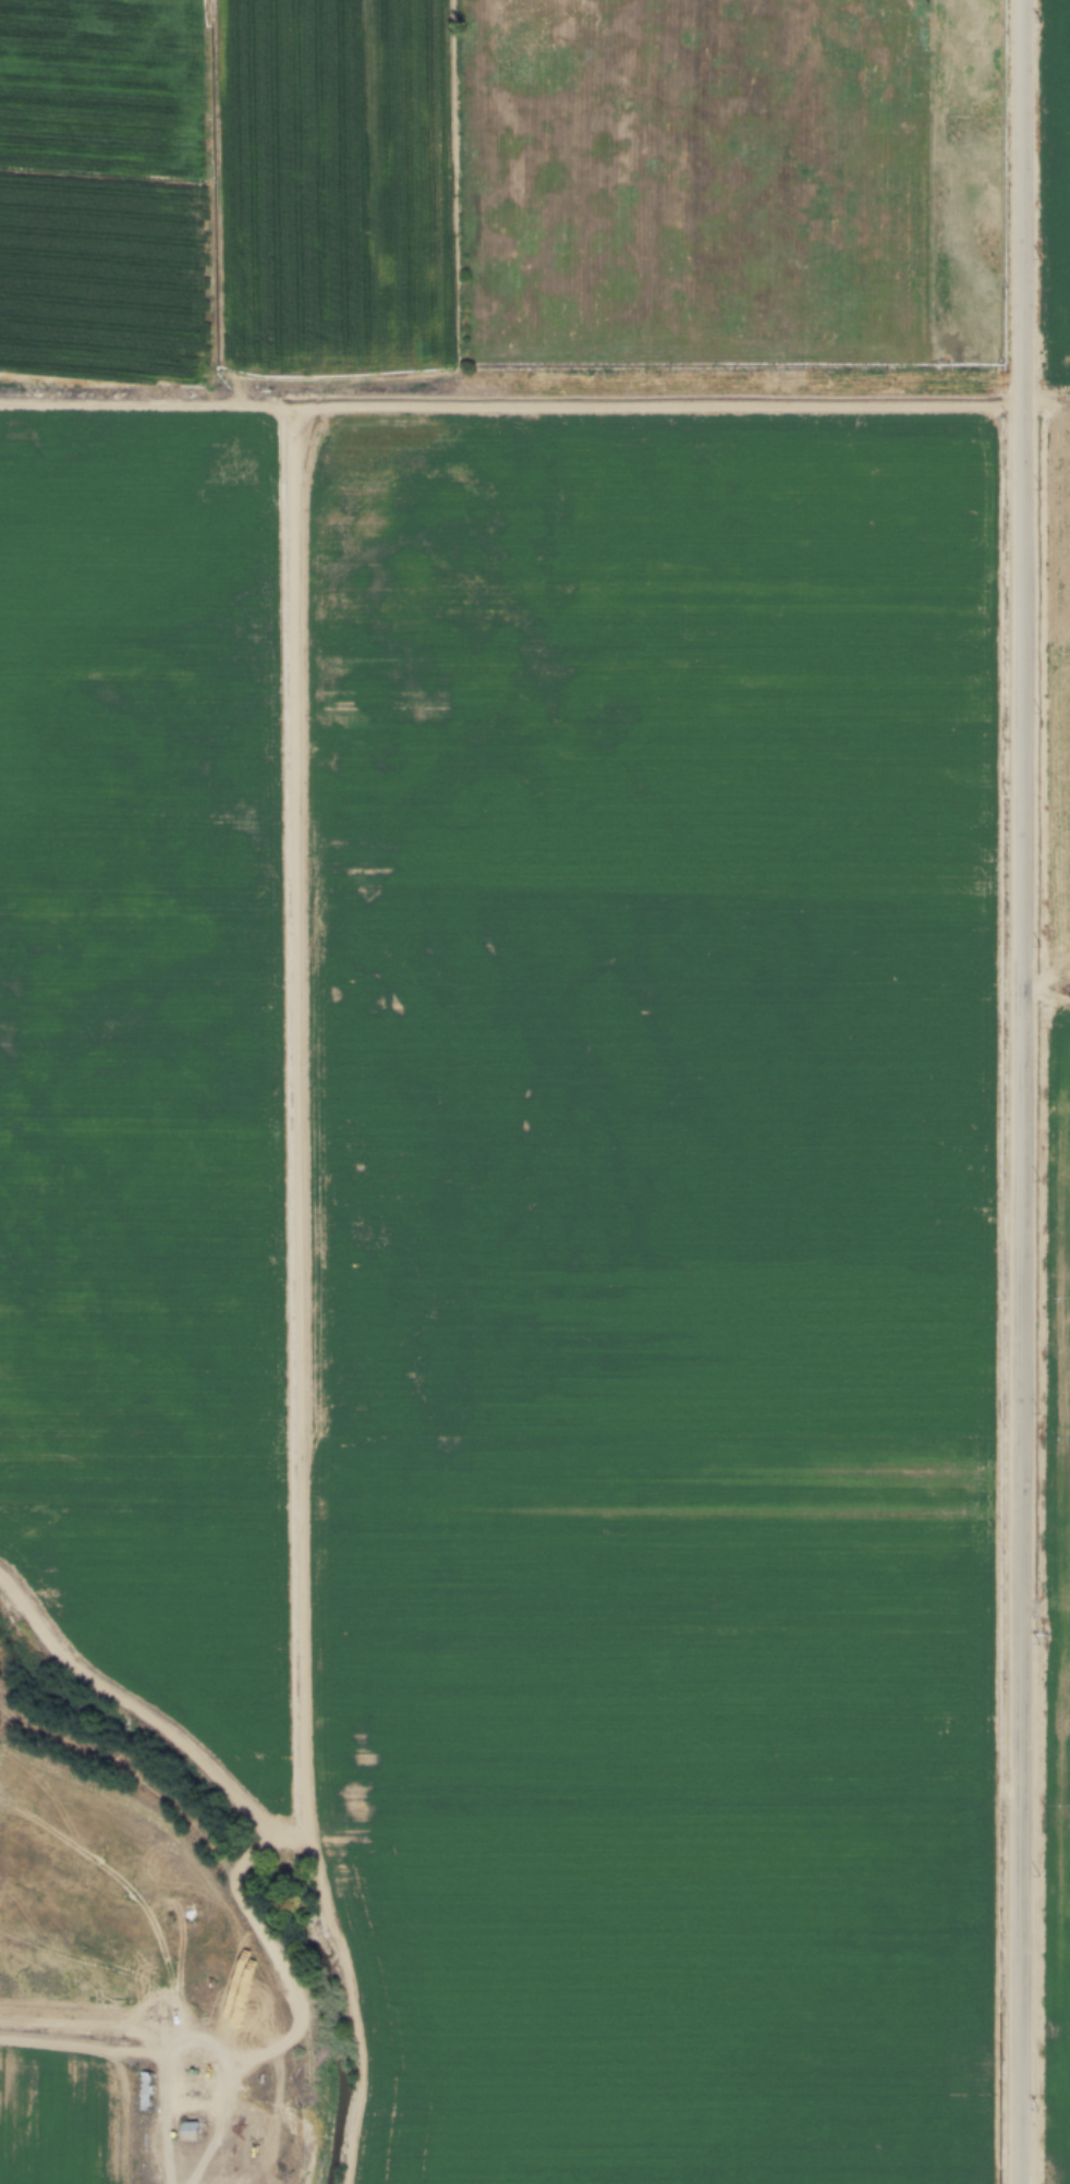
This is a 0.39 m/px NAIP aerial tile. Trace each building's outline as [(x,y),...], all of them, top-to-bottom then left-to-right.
[(76,1916),(76,1929),(90,1929),(90,1916),(76,1916)] [(151,2071),(136,2071),(136,2109),(151,2109),(151,2071)] [(196,2138),(196,2122),(180,2122),(180,2138),(196,2138)]
